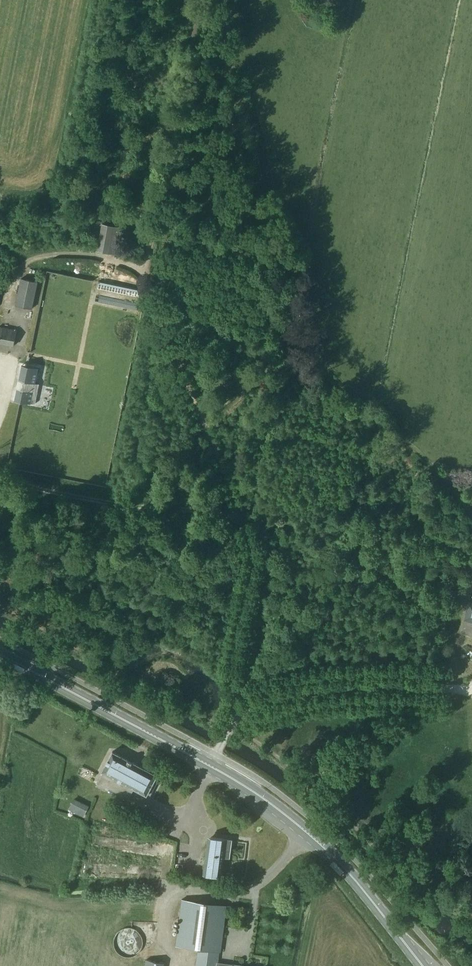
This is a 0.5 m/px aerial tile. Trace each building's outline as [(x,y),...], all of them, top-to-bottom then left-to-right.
[(100,231),(97,252),(115,255),(119,227),(102,224),(100,231)] [(21,278),(15,305),(32,309),(38,281),(21,278)] [(0,327),(0,344),(14,347),(17,331),(0,327)] [(22,365),(19,379),(14,400),(20,401),(35,404),(39,384),(35,383),(38,368),(28,366),(22,365)] [(129,797),(134,788),(150,796),(158,781),(155,780),(157,775),(112,751),(102,771),(103,772),(97,785),(105,789),(107,786),(129,797)] [(69,809),(83,817),(89,806),(74,798),(69,809)] [(208,836),(203,874),(221,877),(223,857),(226,839),(208,836)] [(176,946),(197,949),(195,965),(217,965),(219,952),(221,952),(223,930),(226,906),(182,900),(176,946)] [(114,943),(114,944),(114,945),(115,947),(115,948),(116,949),(116,950),(117,951),(118,952),(119,953),(120,954),(121,955),(122,955),(123,956),(125,956),(126,956),(127,957),(128,957),(130,957),(131,956),(132,956),(134,956),(135,955),(136,955),(137,954),(138,953),(139,952),(140,951),(140,950),(141,949),(142,948),(142,947),(142,945),(143,944),(143,943),(143,941),(143,940),(142,939),(142,938),(142,936),(141,935),(140,934),(140,933),(139,932),(138,931),(137,930),(136,930),(135,929),(133,929),(132,928),(131,928),(130,928),(128,927),(127,928),(126,928),(125,928),(123,928),(122,929),(121,930),(120,930),(119,931),(118,932),(117,933),(116,934),(116,935),(115,936),(115,938),(114,939),(114,940),(114,941),(114,943)]
